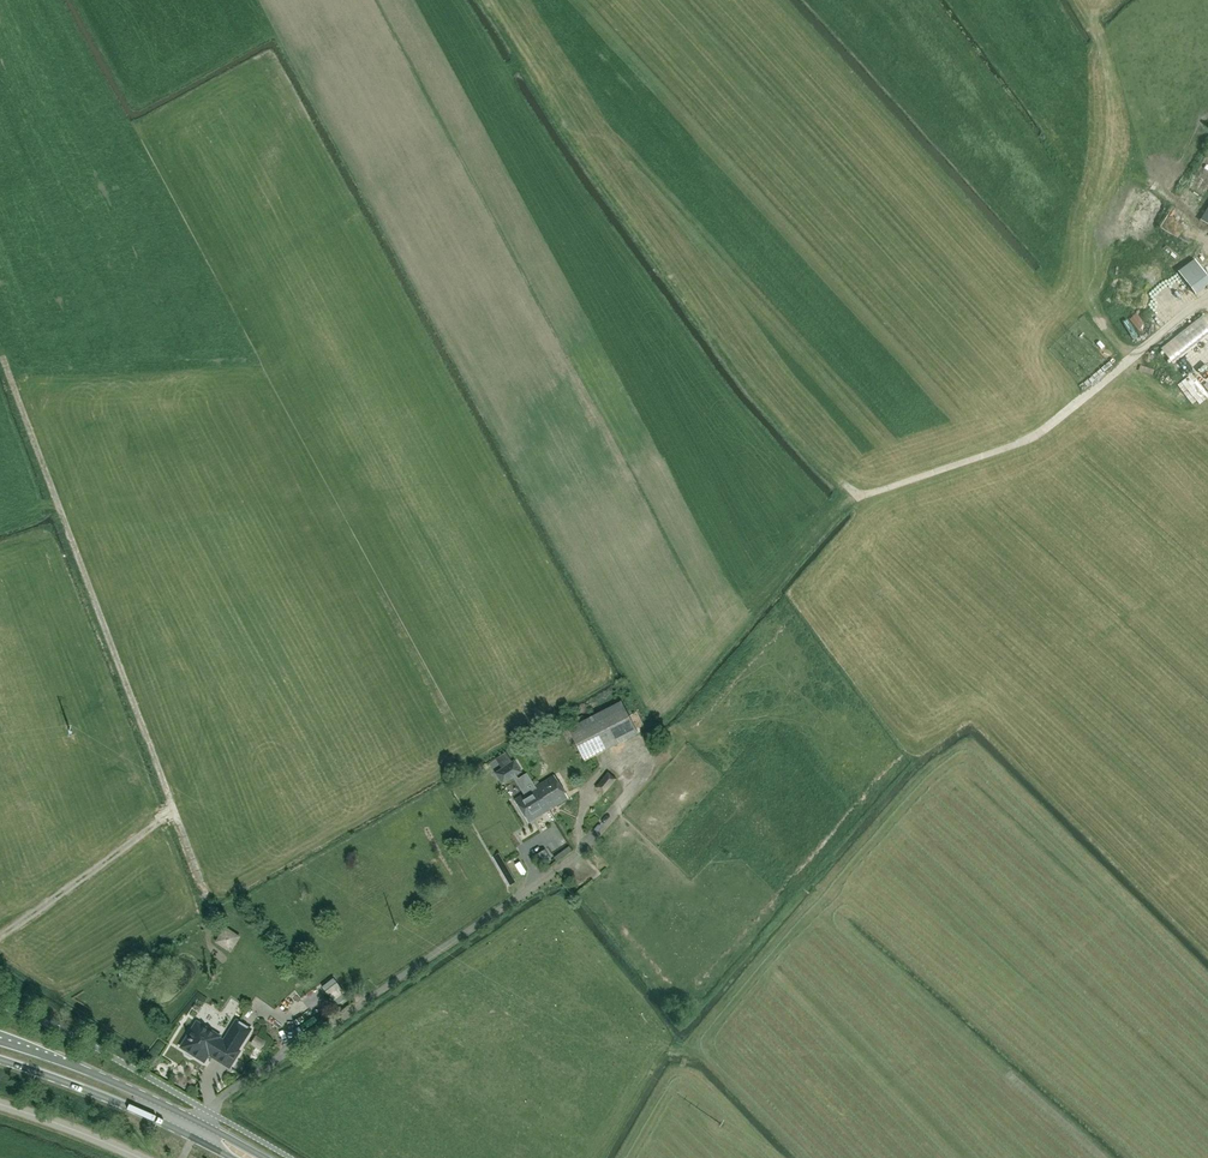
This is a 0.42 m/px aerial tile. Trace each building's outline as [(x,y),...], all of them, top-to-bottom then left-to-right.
[(620,702),(567,729),(583,761),(641,731),(631,713),(627,716),(620,702)] [(493,764),(497,769),(510,761),(507,756),(493,764)] [(513,762),(496,774),(502,783),(519,771),(513,762)] [(603,795),(615,779),(607,773),(595,788),(603,795)] [(541,799),(548,810),(567,798),(553,775),(535,787),(542,799),(541,799)] [(542,799),(535,787),(513,800),(528,823),(548,810),(541,799),(542,799)] [(544,850),(536,855),(542,865),(551,860),(544,850)] [(222,923),(212,939),(227,949),(237,933),(222,923)] [(221,1007),(226,1014),(238,1005),(233,998),(221,1007)] [(180,1047),(183,1049),(185,1051),(186,1054),(190,1056),(193,1055),(203,1062),(209,1053),(213,1056),(212,1057),(229,1068),(239,1051),(237,1050),(250,1029),(235,1020),(222,1041),(218,1038),(219,1037),(196,1022),(190,1032),(180,1047)]
